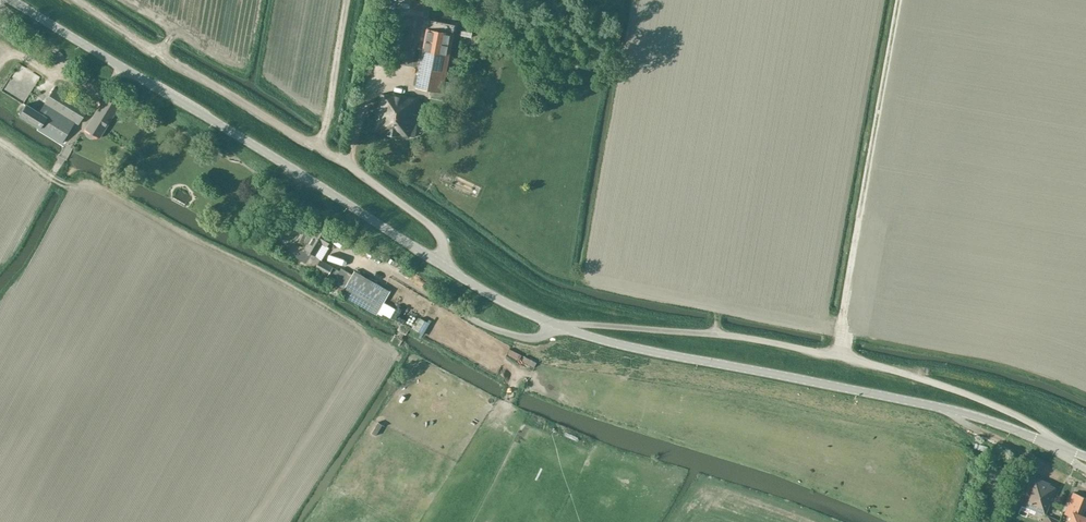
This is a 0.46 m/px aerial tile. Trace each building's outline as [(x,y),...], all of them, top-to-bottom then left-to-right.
[(427,29),(415,87),(442,93),(454,35),(427,29)] [(389,50),(403,51),(403,41),(390,40),(389,50)] [(79,123),(83,116),(89,107),(55,87),(45,102),(40,111),(27,104),(19,116),(40,128),(39,129),(61,142),(75,121),(79,123)] [(119,107),(118,106),(121,101),(108,92),(105,97),(86,128),(100,138),(119,107)] [(412,113),(415,98),(390,94),(390,96),(380,94),(374,132),(388,134),(389,136),(394,137),(395,135),(414,138),(418,114),(412,113)] [(292,210),(284,213),(289,222),(296,219),(292,210)] [(300,250),(297,257),(315,268),(328,276),(339,282),(336,287),(344,292),(344,293),(342,295),(371,312),(372,310),(373,309),(385,288),(354,270),(350,277),(333,267),(320,259),(316,255),(322,244),(326,246),(331,238),(328,235),(329,232),(324,229),(318,225),(311,237),(309,235),(307,236),(304,240),(305,242),(307,244),(305,248),(300,250)] [(342,231),(336,239),(347,246),(353,238),(342,231)] [(487,339),(485,344),(494,349),(497,344),(487,339)] [(982,458),(979,470),(985,471),(988,460),(982,458)] [(1031,475),(1019,503),(1046,514),(1056,488),(1049,485),(1050,483),(1031,475)] [(1012,501),(1020,481),(1011,478),(1003,497),(1012,501)] [(1082,515),(1085,505),(1085,498),(1073,492),(1064,513),(1070,516),(1067,521),(1085,521),(1085,517),(1082,515)]
